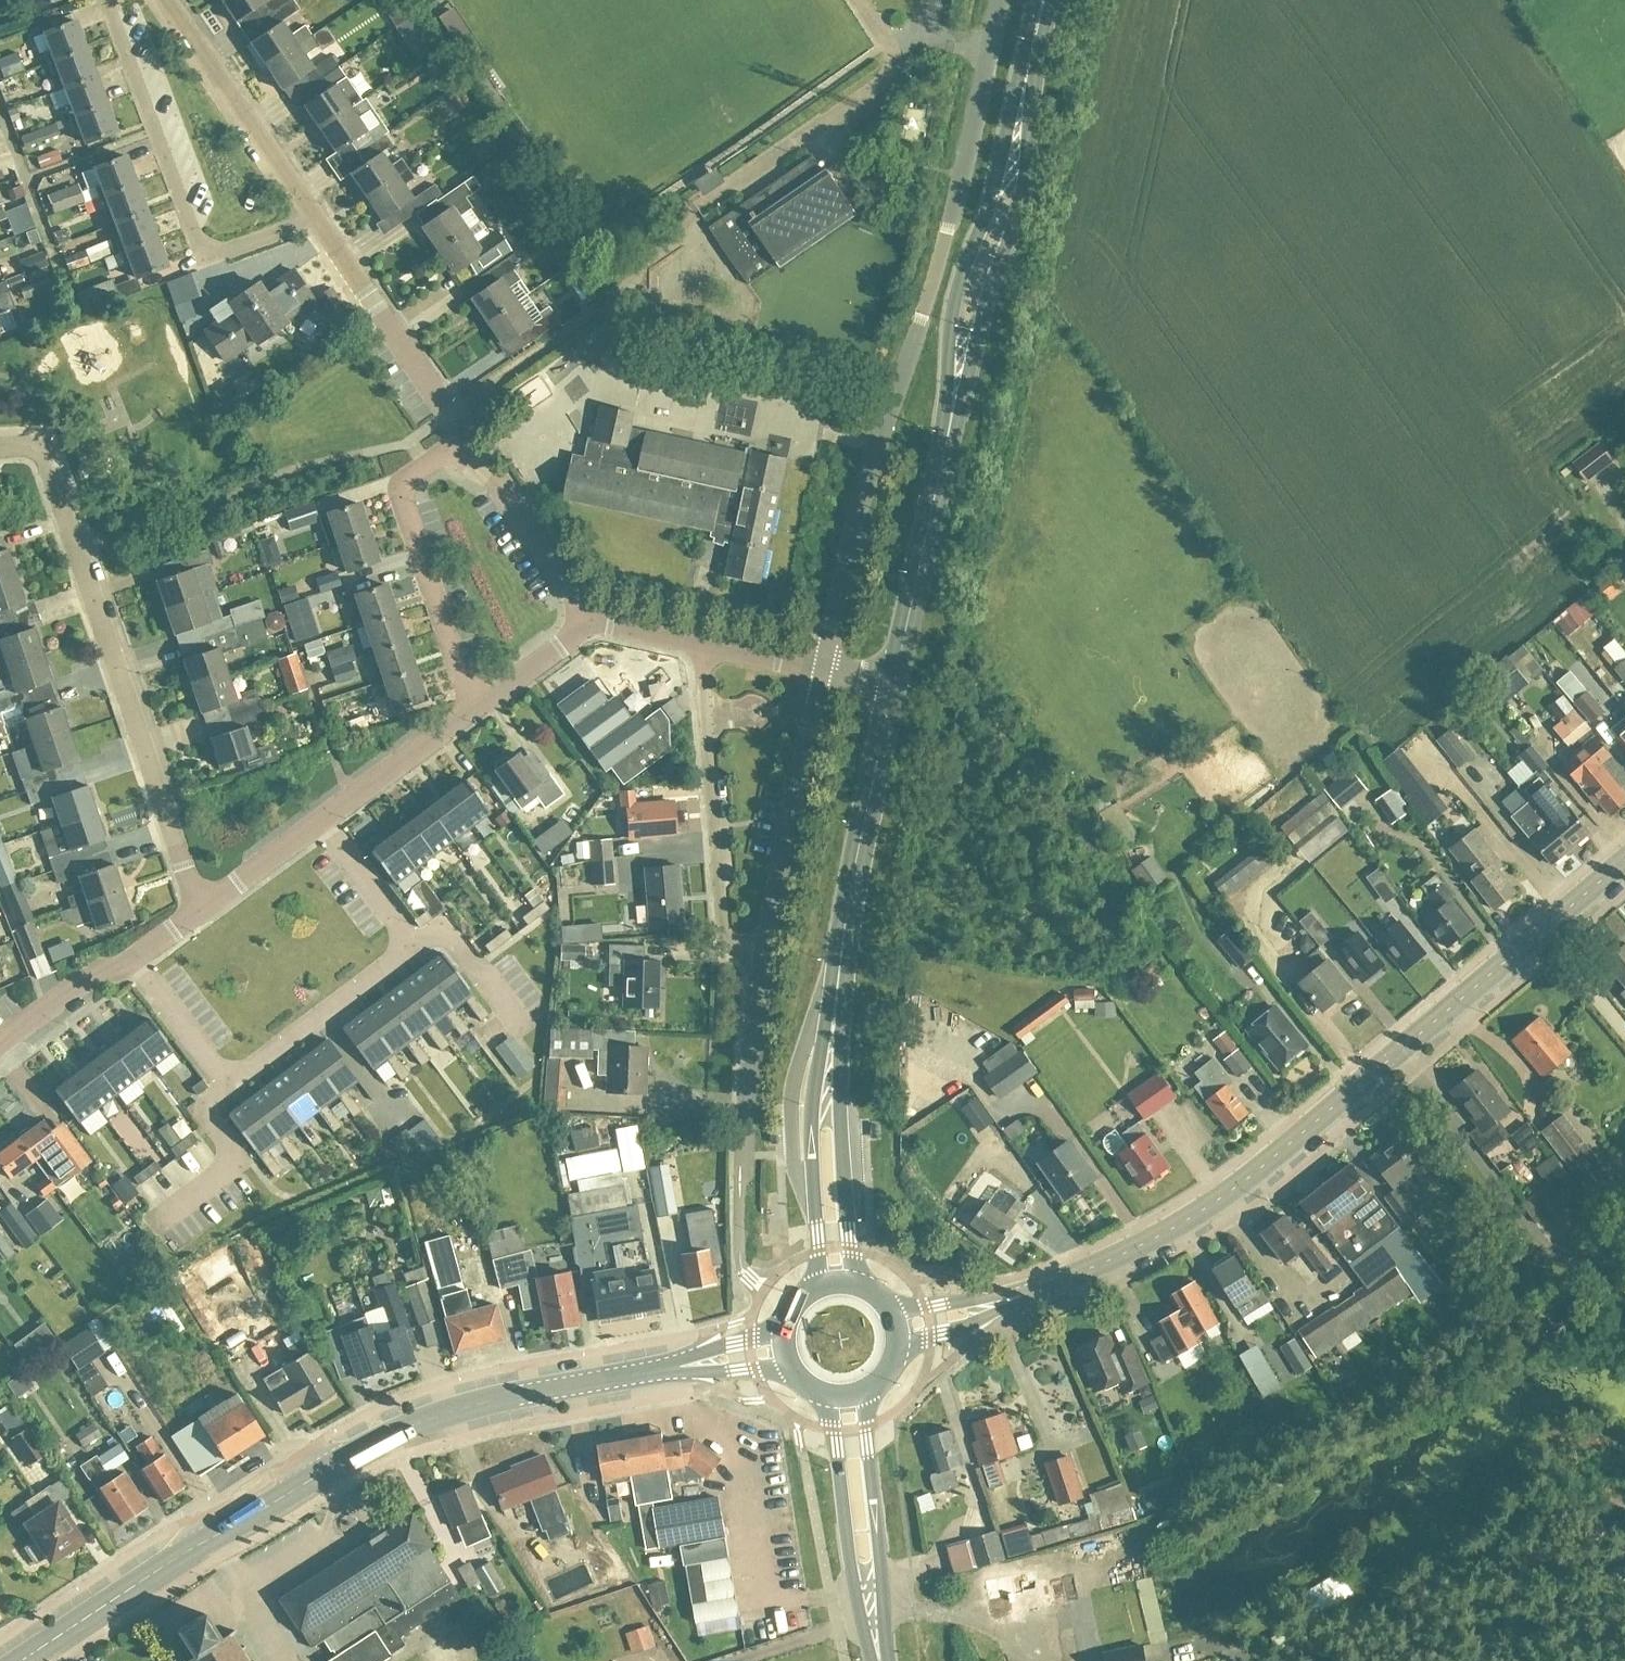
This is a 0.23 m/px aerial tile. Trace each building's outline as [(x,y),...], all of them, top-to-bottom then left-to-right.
[(36,9),(61,0),(33,0),(36,9)] [(264,18),(291,0),(221,0),(237,22),(258,8),(264,18)] [(294,0),(291,0),(264,18),(272,29),(251,43),(266,66),(314,34),(306,24),(293,33),(283,20),(300,8),(294,0)] [(438,17),(468,61),(483,50),(454,6),(438,17)] [(44,50),(49,62),(87,48),(77,21),(45,33),(51,48),(44,50)] [(304,76),(311,86),(339,67),(332,56),(316,67),(307,54),(321,45),(314,34),(266,66),(283,90),(304,76)] [(66,87),(97,76),(87,48),(49,62),(53,74),(60,71),(66,87)] [(25,70),(19,52),(0,59),(0,66),(4,78),(25,70)] [(362,101),(339,67),(311,86),(319,97),(304,107),(320,129),(362,101)] [(65,106),(69,118),(107,103),(97,76),(66,87),(72,103),(65,106)] [(351,144),(357,153),(386,134),(379,124),(369,131),(360,118),(369,111),(362,101),(320,129),(337,153),(351,144)] [(118,132),(107,103),(69,118),(74,130),(81,127),(87,143),(118,132)] [(26,148),(60,135),(58,129),(72,124),(69,116),(55,121),(56,123),(21,136),(26,148)] [(394,145),(386,134),(357,153),(365,164),(351,174),(366,197),(408,168),(402,159),(392,166),(383,153),(394,145)] [(41,169),(61,161),(57,150),(36,157),(41,169)] [(859,183),(870,175),(855,153),(844,160),(859,183)] [(778,268),(857,214),(825,167),(823,169),(814,155),(709,227),(749,285),(777,265),(778,268)] [(83,174),(79,175),(84,190),(80,191),(84,203),(85,205),(100,199),(138,185),(127,157),(96,169),(95,169),(94,165),(82,170),(83,174)] [(404,221),(442,195),(435,184),(415,198),(406,185),(416,178),(408,168),(366,197),(382,220),(396,211),(404,221)] [(466,198),(473,194),(481,188),(473,177),(438,201),(445,211),(424,226),(440,249),(469,229),(460,216),(473,208),(466,198)] [(702,188),(709,184),(705,178),(698,182),(702,188)] [(26,195),(22,185),(7,191),(11,201),(26,195)] [(53,215),(84,203),(80,191),(77,185),(46,196),(53,215)] [(117,224),(148,213),(138,185),(100,199),(104,211),(111,208),(117,224)] [(526,223),(535,236),(550,225),(541,212),(526,223)] [(116,243),(120,254),(158,240),(148,213),(117,224),(123,240),(116,243)] [(477,242),(469,229),(440,249),(456,272),(469,263),(476,274),(511,250),(497,229),(477,242)] [(158,240),(120,254),(124,265),(132,262),(138,280),(169,268),(158,240)] [(85,250),(65,257),(70,270),(89,263),(85,250)] [(473,297),(489,321),(518,301),(509,288),(521,280),(514,270),(521,265),(513,253),(486,272),(494,283),(473,297)] [(110,270),(124,265),(120,254),(106,259),(110,270)] [(598,298),(598,297),(579,268),(569,274),(580,292),(581,291),(589,303),(598,298)] [(285,320),(315,298),(295,270),(264,292),(258,283),(230,302),(237,312),(206,333),(226,361),(257,340),(260,344),(288,324),(285,320)] [(21,274),(6,280),(9,287),(24,281),(21,274)] [(25,300),(51,289),(47,278),(21,289),(25,300)] [(92,309),(120,299),(115,286),(113,279),(85,290),(92,309)] [(17,309),(6,282),(0,284),(0,316),(17,309)] [(518,301),(489,321),(505,344),(526,329),(533,339),(560,321),(552,310),(533,323),(518,301)] [(523,391),(534,409),(559,393),(547,375),(523,391)] [(692,440),(671,436),(631,427),(634,413),(600,405),(593,437),(589,437),(585,455),(574,453),(571,464),(563,496),(711,529),(710,536),(733,543),(726,575),(760,582),(788,457),(754,450),(753,454),(711,445),(710,451),(691,447),(692,440)] [(1601,442),(1573,464),(1586,481),(1614,460),(1601,442)] [(312,501),(284,510),(291,530),(319,521),(312,501)] [(360,503),(329,514),(325,515),(329,528),(323,530),(329,546),(339,543),(370,532),(360,503)] [(370,532),(339,543),(348,571),(379,561),(370,532)] [(213,542),(219,557),(226,555),(220,540),(213,542)] [(18,577),(8,549),(0,551),(0,583),(18,577)] [(204,582),(199,568),(213,563),(209,550),(177,561),(181,574),(157,582),(166,608),(210,593),(206,581),(204,582)] [(1624,587),(1624,576),(1618,568),(1597,585),(1610,599),(1624,587)] [(320,593),(342,587),(337,572),(316,579),(320,593)] [(6,624),(1,610),(26,601),(18,577),(0,583),(0,626),(6,624)] [(366,624),(397,614),(387,585),(357,595),(366,624)] [(210,593),(166,608),(175,636),(200,627),(204,639),(235,628),(231,617),(219,621),(210,593)] [(293,626),(315,619),(308,596),(286,604),(293,626)] [(1576,637),(1602,614),(1588,598),(1562,622),(1576,637)] [(265,622),(268,628),(274,632),(283,628),(285,621),(282,615),(275,612),(269,614),(265,622)] [(366,624),(376,653),(407,642),(397,614),(366,624)] [(235,628),(239,641),(241,647),(267,638),(261,619),(235,628)] [(8,667),(44,656),(34,627),(10,635),(6,624),(0,626),(0,645),(1,645),(8,667)] [(235,628),(204,639),(208,652),(184,660),(192,686),(229,674),(222,653),(241,647),(235,628)] [(1616,639),(1604,647),(1618,664),(1615,667),(1624,680),(1624,650),(1616,639)] [(376,653),(385,681),(416,671),(407,642),(376,653)] [(357,660),(352,645),(327,653),(332,669),(357,660)] [(291,694),(306,689),(294,654),(279,659),(291,694)] [(1528,679),(1507,654),(1478,679),(1499,704),(1528,679)] [(8,667),(0,670),(0,681),(12,677),(17,692),(0,698),(0,707),(2,713),(33,703),(28,688),(53,680),(44,656),(8,667)] [(336,683),(357,676),(352,662),(332,669),(336,683)] [(416,671),(385,681),(395,710),(426,699),(416,671)] [(1558,682),(1592,723),(1606,711),(1571,671),(1558,682)] [(229,674),(192,686),(202,714),(226,706),(230,718),(262,707),(256,689),(236,696),(229,674)] [(624,783),(670,749),(668,720),(659,707),(642,719),(637,712),(630,717),(614,695),(608,700),(592,678),(558,703),(607,769),(611,766),(624,783)] [(673,697),(661,706),(674,723),(686,714),(673,697)] [(35,745),(71,733),(61,705),(37,714),(33,703),(2,713),(8,731),(27,724),(35,745)] [(262,707),(230,718),(234,731),(210,739),(219,767),(256,754),(247,727),(266,720),(262,707)] [(1624,743),(1624,716),(1612,727),(1624,743)] [(1510,732),(1526,750),(1532,746),(1516,727),(1510,732)] [(1459,768),(1474,756),(1452,728),(1437,740),(1459,768)] [(28,791),(60,780),(55,767),(79,759),(71,733),(35,745),(44,771),(24,778),(28,791)] [(1622,786),(1606,767),(1615,759),(1617,758),(1598,735),(1586,745),(1564,762),(1598,803),(1601,800),(1612,813),(1624,802),(1624,790),(1622,786)] [(1532,800),(1573,847),(1590,832),(1569,807),(1568,807),(1549,784),(1552,781),(1542,769),(1547,764),(1532,746),(1520,756),(1535,774),(1519,787),(1531,801),(1532,800)] [(524,807),(538,796),(547,807),(566,792),(550,772),(541,779),(520,752),(510,760),(509,758),(506,758),(498,763),(498,766),(499,768),(497,770),(504,779),(492,788),(507,807),(518,798),(524,807)] [(1327,791),(1338,806),(1365,783),(1353,769),(1327,791)] [(61,824),(97,812),(87,784),(64,792),(60,780),(28,791),(32,803),(52,796),(61,824)] [(448,795),(472,827),(492,812),(485,802),(485,801),(469,780),(467,781),(448,795)] [(1426,825),(1435,818),(1424,804),(1436,794),(1426,781),(1408,795),(1404,798),(1426,825)] [(631,836),(677,832),(674,801),(637,804),(636,789),(622,790),(624,805),(628,805),(631,836)] [(1283,827),(1295,842),(1336,808),(1324,793),(1283,827)] [(448,795),(430,809),(453,841),(472,827),(448,795)] [(1532,800),(1531,801),(1512,816),(1553,864),(1573,847),(1532,800)] [(453,841),(430,809),(411,823),(435,855),(453,841)] [(56,870),(87,860),(82,845),(106,837),(97,812),(61,824),(70,850),(51,857),(56,870)] [(392,837),(416,869),(435,855),(411,823),(392,837)] [(1473,879),(1497,908),(1517,892),(1497,867),(1503,863),(1476,828),(1452,847),(1475,877),(1473,879)] [(389,873),(397,883),(416,869),(392,837),(373,851),(389,873)] [(593,885),(615,884),(612,839),(584,841),(585,859),(591,859),(593,885)] [(0,845),(0,884),(1,888),(18,881),(3,844),(0,845)] [(1260,853),(1217,886),(1225,897),(1268,864),(1260,853)] [(104,854),(87,860),(56,870),(59,881),(78,875),(84,891),(68,897),(71,906),(61,910),(61,911),(123,889),(114,863),(107,865),(104,854)] [(652,924),(686,921),(681,864),(647,867),(652,924)] [(1146,883),(1163,876),(1157,864),(1141,871),(1146,883)] [(470,884),(490,897),(499,884),(479,871),(470,884)] [(1456,897),(1437,874),(1424,885),(1442,907),(1428,919),(1449,946),(1475,926),(1453,899),(1456,897)] [(123,889),(61,911),(64,918),(72,916),(75,923),(93,917),(97,927),(132,915),(123,889)] [(445,909),(438,900),(427,909),(425,910),(426,911),(432,919),(445,909)] [(539,917),(550,908),(544,901),(533,909),(539,917)] [(522,917),(528,925),(539,917),(533,909),(522,917)] [(415,919),(421,927),(432,919),(426,911),(415,919)] [(44,953),(31,921),(21,925),(18,926),(31,958),(44,953)] [(1417,961),(1425,954),(1399,921),(1378,938),(1379,938),(1405,970),(1408,968),(1409,970),(1418,963),(1417,961)] [(502,945),(513,937),(507,929),(496,937),(502,945)] [(1242,966),(1254,956),(1232,929),(1220,939),(1242,966)] [(1337,948),(1364,981),(1366,979),(1368,981),(1377,974),(1375,972),(1384,965),(1358,932),(1337,948)] [(485,945),(491,953),(502,945),(496,937),(485,945)] [(582,960),(583,945),(562,944),(561,959),(582,960)] [(658,1007),(659,961),(645,961),(645,946),(611,945),(610,966),(625,966),(624,1006),(658,1007)] [(1607,961),(1624,982),(1624,945),(1607,961)] [(1324,1010),(1351,988),(1349,986),(1350,986),(1320,950),(1310,959),(1319,970),(1302,983),(1324,1010)] [(444,954),(425,968),(455,1008),(466,1000),(482,1021),(490,1015),(490,1014),(444,954)] [(425,968),(405,983),(435,1023),(446,1015),(462,1036),(470,1030),(470,1029),(455,1008),(425,968)] [(405,983),(385,997),(415,1038),(426,1030),(442,1051),(451,1044),(435,1023),(405,983)] [(1101,1008),(1100,994),(1081,996),(1081,1009),(1101,1008)] [(385,997),(365,1012),(395,1053),(407,1044),(422,1065),(431,1059),(415,1038),(385,997)] [(1280,1067),(1307,1045),(1275,1006),(1249,1028),(1280,1067)] [(365,1012),(343,1029),(368,1063),(373,1069),(373,1070),(374,1069),(387,1059),(402,1080),(411,1074),(395,1053),(365,1012)] [(1544,1077),(1573,1053),(1542,1016),(1513,1040),(1544,1077)] [(150,1019),(131,1033),(155,1065),(174,1050),(150,1019)] [(597,1075),(609,1075),(609,1090),(645,1092),(646,1046),(635,1046),(635,1029),(550,1027),(549,1057),(593,1059),(593,1049),(598,1049),(597,1075)] [(1238,1077),(1253,1066),(1226,1031),(1213,1041),(1227,1058),(1225,1060),(1238,1077)] [(136,1079),(155,1065),(131,1033),(112,1047),(136,1079)] [(329,1039),(307,1055),(338,1097),(354,1117),(363,1111),(347,1090),(358,1081),(360,1080),(355,1074),(329,1039)] [(112,1047),(93,1062),(117,1094),(136,1079),(112,1047)] [(1000,1100),(1038,1072),(1022,1050),(984,1077),(1000,1100)] [(319,1111),(334,1132),(343,1126),(327,1105),(338,1097),(307,1055),(288,1070),(319,1111)] [(534,1067),(526,1057),(512,1067),(520,1078),(534,1067)] [(1229,1128),(1250,1111),(1229,1085),(1234,1081),(1215,1059),(1197,1073),(1203,1081),(1197,1086),(1209,1100),(1208,1101),(1229,1128)] [(74,1076),(98,1108),(117,1094),(93,1062),(74,1076)] [(307,1120),(319,1111),(288,1070),(268,1085),(299,1126),(315,1147),(323,1141),(307,1120)] [(1481,1126),(1471,1133),(1486,1153),(1509,1136),(1498,1121),(1510,1111),(1479,1070),(1453,1090),(1481,1126)] [(1146,1120),(1178,1097),(1160,1072),(1128,1095),(1146,1120)] [(98,1108),(74,1076),(55,1090),(78,1122),(98,1108)] [(1255,1102),(1264,1096),(1253,1077),(1243,1083),(1255,1102)] [(192,1088),(198,1095),(209,1087),(203,1079),(192,1088)] [(268,1085),(248,1100),(279,1141),(295,1162),(304,1156),(288,1135),(299,1126),(268,1085)] [(279,1141),(248,1100),(229,1115),(255,1149),(260,1156),(275,1177),(284,1170),(268,1149),(279,1141)] [(1624,1196),(1624,1195),(1563,1114),(1542,1130),(1605,1212),(1624,1196)] [(408,1132),(423,1151),(444,1144),(425,1119),(408,1132)] [(19,1133),(22,1137),(20,1138),(35,1158),(55,1186),(89,1161),(62,1124),(53,1130),(45,1120),(31,1130),(29,1126),(19,1133)] [(1153,1179),(1168,1168),(1154,1149),(1157,1147),(1139,1122),(1120,1135),(1116,1129),(1107,1136),(1104,1141),(1106,1146),(1109,1151),(1113,1154),(1119,1153),(1118,1154),(1121,1157),(1119,1159),(1125,1168),(1128,1166),(1142,1187),(1145,1184),(1148,1185),(1153,1182),(1153,1179)] [(1544,1142),(1529,1122),(1513,1135),(1528,1154),(1544,1142)] [(1394,1185),(1431,1158),(1410,1130),(1373,1158),(1394,1185)] [(199,1140),(193,1133),(182,1141),(188,1149),(199,1140)] [(20,1138),(0,1153),(0,1164),(10,1177),(16,1172),(19,1176),(25,1171),(22,1168),(35,1158),(20,1138)] [(188,1149),(182,1141),(171,1149),(177,1157),(188,1149)] [(1069,1197),(1096,1177),(1070,1141),(1043,1161),(1069,1197)] [(1555,1154),(1536,1168),(1563,1205),(1582,1191),(1555,1154)] [(145,1169),(151,1177),(161,1169),(156,1161),(145,1169)] [(1350,1264),(1399,1226),(1373,1191),(1352,1163),(1302,1202),(1325,1231),(1350,1264)] [(659,1217),(679,1214),(670,1164),(651,1168),(659,1217)] [(140,1185),(151,1177),(145,1169),(134,1178),(140,1185)] [(45,1196),(56,1188),(47,1176),(36,1184),(45,1196)] [(607,1188),(630,1313),(660,1307),(653,1269),(649,1270),(637,1205),(629,1207),(625,1185),(607,1188)] [(998,1186),(988,1200),(987,1200),(971,1222),(1001,1243),(1017,1221),(1014,1218),(1025,1203),(1011,1193),(1009,1194),(998,1186)] [(630,1313),(607,1188),(570,1195),(574,1216),(573,1217),(578,1243),(575,1244),(572,1248),(575,1263),(577,1264),(582,1264),(585,1284),(593,1283),(599,1318),(630,1313)] [(1419,1215),(1398,1188),(1386,1196),(1407,1224),(1419,1215)] [(1522,1203),(1536,1224),(1551,1213),(1537,1193),(1522,1203)] [(41,1236),(63,1220),(48,1198),(26,1214),(41,1236)] [(1324,1274),(1333,1267),(1300,1226),(1296,1229),(1286,1215),(1263,1233),(1286,1261),(1304,1248),(1324,1274)] [(23,1217),(12,1226),(11,1227),(26,1248),(38,1239),(23,1217)] [(486,1234),(492,1260),(523,1252),(516,1225),(486,1234)] [(688,1288),(707,1285),(717,1283),(714,1266),(717,1265),(715,1249),(710,1250),(707,1235),(691,1238),(693,1253),(682,1255),(688,1288)] [(553,1327),(553,1330),(563,1328),(563,1325),(578,1323),(569,1273),(538,1279),(530,1250),(523,1252),(492,1260),(500,1289),(520,1284),(524,1309),(543,1306),(547,1328),(553,1327)] [(1216,1266),(1217,1268),(1214,1269),(1242,1314),(1254,1307),(1256,1309),(1270,1301),(1262,1288),(1257,1291),(1236,1256),(1233,1258),(1232,1256),(1229,1255),(1216,1263),(1216,1266)] [(455,1352),(506,1338),(496,1304),(472,1311),(466,1289),(457,1257),(432,1264),(441,1296),(447,1318),(445,1318),(455,1352)] [(1357,1331),(1413,1292),(1395,1265),(1354,1292),(1356,1294),(1336,1308),(1334,1306),(1299,1330),(1317,1357),(1319,1356),(1324,1364),(1362,1339),(1357,1331)] [(426,1281),(409,1286),(421,1324),(438,1319),(426,1281)] [(1199,1334),(1220,1323),(1213,1310),(1196,1281),(1171,1295),(1180,1310),(1159,1322),(1165,1333),(1152,1341),(1164,1363),(1203,1340),(1199,1334)] [(365,1316),(385,1369),(386,1371),(414,1361),(414,1359),(413,1359),(402,1329),(409,1327),(393,1284),(375,1290),(382,1309),(366,1315),(366,1314),(365,1314),(365,1316)] [(234,1360),(274,1335),(262,1314),(221,1339),(234,1360)] [(385,1369),(365,1316),(339,1326),(358,1378),(385,1369)] [(90,1329),(63,1347),(79,1371),(106,1353),(90,1329)] [(1115,1352),(1108,1336),(1105,1337),(1101,1335),(1089,1339),(1088,1344),(1079,1349),(1097,1390),(1114,1383),(1123,1386),(1125,1392),(1148,1382),(1132,1344),(1115,1352)] [(1266,1343),(1245,1356),(1266,1390),(1287,1376),(1266,1343)] [(270,1392),(284,1414),(304,1402),(308,1410),(335,1394),(310,1351),(283,1367),(290,1380),(270,1392)] [(126,1355),(115,1361),(126,1383),(137,1378),(126,1355)] [(187,1455),(200,1475),(205,1472),(225,1459),(226,1459),(245,1447),(264,1434),(238,1393),(218,1406),(199,1418),(200,1419),(174,1435),(187,1455)] [(13,1439),(28,1429),(13,1407),(0,1415),(0,1420),(13,1439)] [(981,1464),(1018,1452),(1005,1413),(975,1423),(980,1441),(975,1443),(981,1464)] [(84,1446),(101,1435),(93,1423),(76,1434),(84,1446)] [(938,1493),(959,1486),(953,1467),(964,1464),(953,1430),(949,1431),(946,1428),(936,1431),(935,1436),(927,1438),(938,1472),(932,1474),(931,1477),(935,1491),(938,1493)] [(28,1429),(13,1439),(30,1465),(45,1455),(28,1429)] [(1136,1454),(1152,1443),(1143,1431),(1128,1441),(1136,1454)] [(709,1478),(722,1459),(695,1439),(679,1441),(680,1443),(664,1445),(662,1433),(598,1444),(605,1483),(632,1478),(636,1504),(673,1498),(671,1483),(705,1477),(705,1476),(709,1478)] [(161,1500),(185,1485),(165,1454),(164,1455),(153,1437),(138,1446),(149,1464),(142,1469),(161,1500)] [(119,1525),(148,1506),(125,1472),(113,1481),(108,1473),(129,1459),(119,1444),(98,1458),(96,1456),(81,1466),(89,1478),(89,1477),(98,1490),(97,1491),(119,1525)] [(550,1540),(568,1533),(564,1522),(567,1521),(554,1488),(556,1488),(543,1454),(522,1462),(523,1465),(491,1478),(503,1508),(530,1498),(542,1530),(545,1529),(550,1540)] [(1082,1497),(1068,1456),(1048,1463),(1061,1504),(1082,1497)] [(471,1544),(490,1536),(469,1483),(440,1495),(452,1526),(463,1522),(471,1544)] [(51,1562),(83,1541),(67,1517),(70,1515),(61,1501),(60,1502),(50,1487),(27,1503),(37,1518),(26,1524),(37,1540),(25,1548),(36,1564),(48,1556),(51,1562)] [(725,1536),(719,1497),(654,1509),(661,1547),(725,1536)] [(620,1498),(608,1500),(611,1521),(624,1520),(620,1498)] [(326,1639),(336,1655),(327,1660),(384,1660),(390,1657),(391,1657),(392,1656),(391,1654),(406,1645),(401,1637),(461,1598),(451,1582),(428,1547),(432,1545),(412,1515),(386,1532),(385,1530),(377,1534),(368,1540),(369,1543),(281,1600),(301,1630),(300,1630),(312,1648),(326,1639)] [(1026,1525),(1001,1533),(1008,1557),(1071,1538),(1067,1525),(1029,1536),(1026,1525)] [(978,1566),(1005,1559),(997,1532),(971,1539),(978,1566)] [(686,1565),(697,1623),(740,1615),(730,1557),(686,1565)] [(473,1571),(469,1564),(459,1570),(470,1590),(482,1583),(490,1597),(505,1588),(489,1562),(473,1571)] [(556,1598),(592,1591),(587,1568),(551,1575),(556,1598)] [(1018,1580),(1025,1610),(1039,1607),(1041,1614),(1039,1617),(1034,1618),(1036,1628),(1044,1626),(1047,1628),(1049,1635),(1034,1638),(1039,1660),(1071,1660),(1087,1657),(1081,1628),(1077,1629),(1074,1614),(1071,1615),(1068,1601),(1071,1600),(1065,1570),(1018,1580)] [(1158,1577),(1142,1581),(1158,1643),(1174,1639),(1158,1577)] [(522,1626),(501,1596),(492,1601),(514,1632),(522,1626)] [(231,1632),(220,1638),(204,1612),(176,1630),(193,1656),(185,1660),(249,1660),(231,1632)] [(639,1654),(658,1647),(650,1626),(631,1633),(639,1654)] [(1130,1647),(1104,1654),(1106,1660),(1146,1660),(1142,1645),(1130,1647)]
